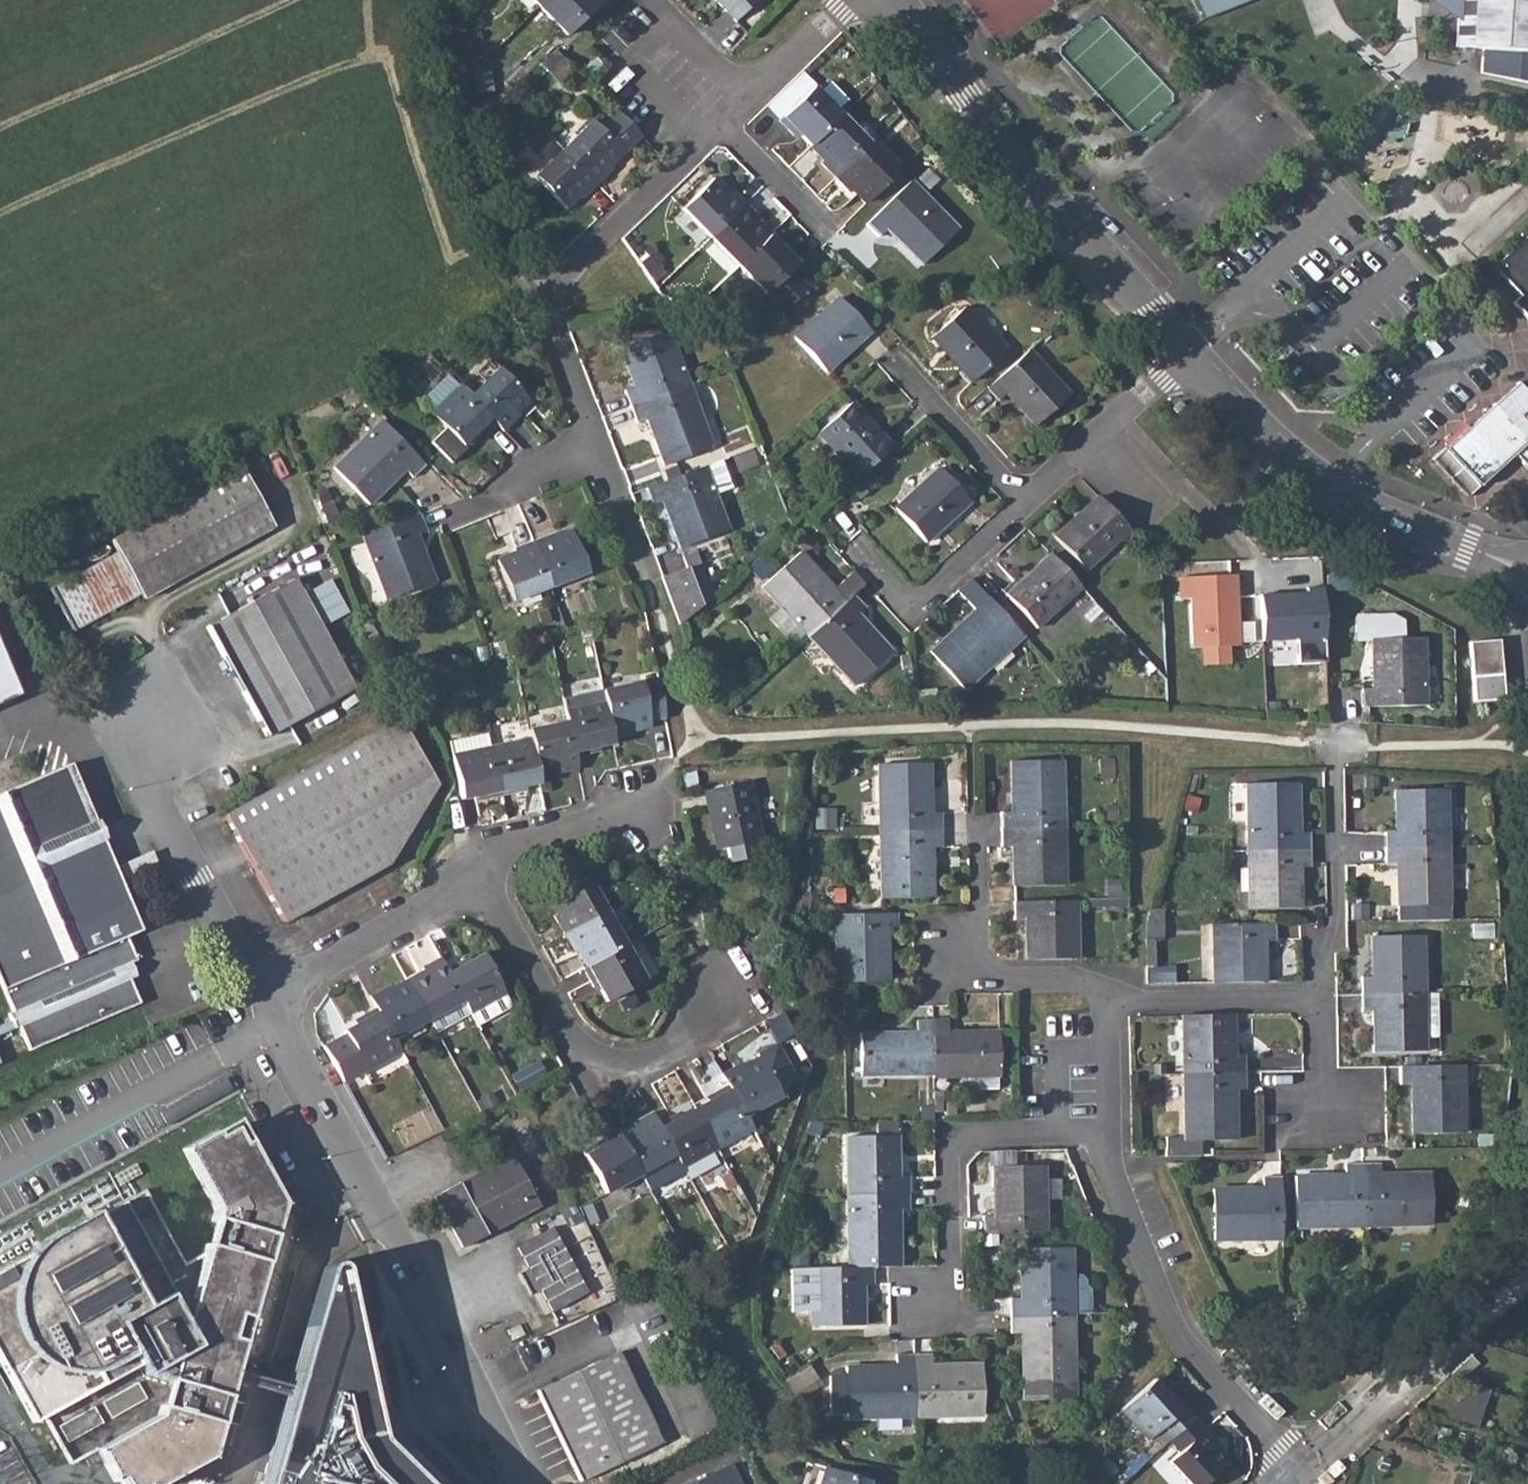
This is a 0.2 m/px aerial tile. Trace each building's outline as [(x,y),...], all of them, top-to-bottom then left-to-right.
[(539,8),(567,37),(602,3),(599,0),(547,0),(539,8)] [(735,23),(759,0),(712,0),(735,23)] [(1204,19),(1253,0),(1194,0),(1204,19)] [(1482,49),(1527,52),(1527,0),(1462,0),(1461,20),(1458,20),(1456,48),(1482,49)] [(1482,49),(1482,73),(1527,83),(1527,52),(1482,49)] [(797,133),(811,147),(842,116),(814,88),(780,122),(794,136),(797,133)] [(591,122),(563,150),(597,185),(613,170),(609,166),(641,135),(618,112),(600,130),(591,122)] [(842,116),(811,147),(824,160),(820,164),(835,179),(870,145),(842,116)] [(870,145),(835,179),(850,195),(854,191),(867,204),(898,173),(870,145)] [(597,185),(563,150),(535,176),(565,208),(578,195),(582,199),(597,185)] [(683,209),(710,238),(745,204),(731,190),(726,194),(712,179),(683,209)] [(911,181),(867,226),(880,239),(888,230),(923,266),(959,231),(911,181)] [(745,204),(710,238),(738,267),(769,237),(757,225),(761,221),(745,204)] [(1493,266),(1520,296),(1513,302),(1524,314),(1527,310),(1527,234),(1493,266)] [(769,237),(738,267),(783,314),(809,288),(793,271),(801,262),(787,248),(783,251),(769,237)] [(690,300),(717,263),(696,248),(676,276),(645,254),(638,263),(690,300)] [(839,299),(795,339),(826,373),(839,362),(836,360),(857,341),(859,344),(870,333),(839,299)] [(964,308),(931,338),(942,351),(944,350),(963,370),(961,371),(972,382),(1006,352),(964,308)] [(626,391),(632,408),(687,387),(667,331),(621,349),(636,387),(626,391)] [(1027,351),(986,388),(998,401),(1007,394),(1036,426),(1068,396),(1027,351)] [(499,369),(471,396),(495,421),(504,431),(518,418),(514,414),(528,400),(499,369)] [(471,396),(461,386),(449,374),(424,399),(423,405),(433,415),(462,445),(476,432),(480,435),(495,421),(471,396)] [(1435,459),(1470,495),(1483,484),(1485,485),(1516,455),(1527,468),(1527,388),(1521,380),(1446,447),(1447,448),(1435,459)] [(687,387),(632,408),(638,424),(648,420),(665,467),(712,449),(687,387)] [(817,434),(859,478),(892,448),(880,436),(878,438),(860,418),(863,416),(850,403),(817,434)] [(384,420),(335,469),(370,504),(406,469),(414,477),(427,464),(384,420)] [(720,461),(647,489),(653,506),(663,503),(681,549),(729,531),(716,497),(731,491),(720,461)] [(117,553),(50,590),(73,632),(141,595),(145,601),(276,529),(243,468),(111,540),(117,553)] [(939,470),(895,510),(926,543),(937,533),(935,532),(956,512),(958,514),(970,502),(939,470)] [(318,484),(308,489),(325,529),(339,523),(337,517),(343,513),(318,484)] [(1130,531),(1098,495),(1086,507),(1088,509),(1068,528),(1066,526),(1054,537),(1086,571),(1130,531)] [(421,515),(364,537),(387,600),(435,582),(418,537),(428,532),(421,515)] [(553,535),(534,542),(551,586),(588,572),(572,532),(554,540),(553,535)] [(551,586),(534,542),(515,549),(517,554),(498,560),(514,600),(551,586)] [(806,633),(810,637),(853,596),(865,585),(853,572),(833,590),(798,553),(765,585),(783,606),(772,618),(795,643),(806,633)] [(1081,588),(1050,554),(1037,566),(1039,568),(1020,586),(1017,584),(1005,596),(1036,629),(1081,588)] [(694,556),(680,561),(696,600),(710,594),(694,556)] [(760,557),(748,568),(761,582),(773,571),(760,557)] [(1234,576),(1179,578),(1179,599),(1191,599),(1193,647),(1238,646),(1234,576)] [(295,579),(206,626),(267,737),(356,689),(295,579)] [(971,579),(956,593),(975,612),(929,655),(962,692),(1023,637),(971,579)] [(1309,593),(1259,596),(1261,643),(1299,641),(1300,666),(1331,664),(1327,586),(1309,587),(1309,593)] [(853,596),(810,637),(855,686),(891,653),(857,616),(865,608),(853,596)] [(1374,690),(1363,690),(1364,707),(1424,705),(1422,638),(1403,638),(1403,623),(1391,616),(1357,617),(1358,639),(1374,639),(1374,690)] [(1498,641),(1468,643),(1473,702),(1504,700),(1498,641)] [(17,698),(0,659),(0,705),(17,698)] [(641,684),(603,692),(613,738),(632,735),(632,730),(650,726),(650,721),(667,717),(666,713),(661,683),(642,687),(641,684)] [(570,707),(566,707),(569,722),(576,760),(596,756),(595,752),(614,748),(613,738),(603,692),(569,699),(570,707)] [(399,719),(397,720),(423,810),(437,786),(399,719)] [(423,810),(397,720),(224,817),(283,922),(344,889),(391,863),(423,810)] [(569,722),(530,730),(532,740),(538,773),(558,769),(559,773),(578,770),(576,760),(569,722)] [(532,740),(492,749),(502,796),(522,792),(521,786),(540,783),(538,773),(532,740)] [(492,749),(453,758),(462,800),(482,795),(483,800),(502,796),(492,749)] [(1001,813),(1000,814),(1001,830),(1062,829),(1060,761),(1010,762),(1011,813),(1001,813)] [(879,766),(881,832),(942,831),(942,815),(930,815),(930,764),(879,766)] [(0,796),(0,980),(13,1011),(9,1013),(12,1020),(0,1025),(0,1036),(21,1027),(31,1050),(141,1003),(125,965),(137,959),(128,936),(139,931),(71,766),(0,796)] [(749,782),(706,792),(709,807),(712,807),(717,834),(715,835),(718,850),(761,841),(749,782)] [(1248,784),(1249,851),(1310,850),(1310,834),(1299,834),(1297,782),(1248,784)] [(1386,832),(1386,849),(1447,848),(1445,790),(1395,791),(1396,832),(1386,832)] [(1062,829),(1001,830),(1001,848),(1011,848),(1013,887),(1063,887),(1062,829)] [(942,831),(881,832),(882,899),(932,899),(931,850),(942,850),(942,831)] [(1447,848),(1386,849),(1387,866),(1397,866),(1399,907),(1449,906),(1447,848)] [(1310,850),(1249,851),(1250,910),(1300,909),(1299,868),(1310,867),(1310,850)] [(554,915),(565,935),(607,911),(588,875),(550,897),(558,913),(554,915)] [(1075,902),(1014,904),(1014,920),(1025,920),(1027,960),(1077,960),(1075,902)] [(607,911),(565,935),(575,952),(578,950),(588,967),(626,946),(607,911)] [(1148,913),(1144,927),(1161,927),(1161,914),(1148,913)] [(897,914),(837,916),(838,983),(887,982),(885,933),(898,933),(897,914)] [(1274,924),(1212,925),(1213,984),(1265,983),(1265,942),(1273,942),(1274,924)] [(1161,927),(1144,927),(1145,944),(1162,944),(1161,927)] [(1361,978),(1362,995),(1423,994),(1422,935),(1373,936),(1374,978),(1361,978)] [(588,967),(584,969),(594,988),(598,986),(608,1002),(646,982),(626,946),(588,967)] [(464,960),(446,970),(462,999),(469,1012),(476,1024),(508,1007),(509,1004),(503,993),(505,992),(484,955),(466,964),(464,960)] [(424,973),(407,982),(427,1019),(462,999),(446,970),(440,959),(421,969),(424,973)] [(387,987),(370,997),(376,1009),(392,1039),(427,1019),(407,982),(390,991),(387,987)] [(1423,994),(1362,995),(1363,1012),(1374,1012),(1375,1052),(1424,1052),(1424,1037),(1423,994)] [(344,1036),(323,1047),(343,1082),(398,1051),(392,1039),(376,1009),(357,1020),(359,1024),(343,1033),(344,1036)] [(1233,1016),(1182,1017),(1183,1074),(1245,1073),(1245,1056),(1234,1056),(1233,1016)] [(933,1076),(932,1021),(914,1022),(914,1033),(860,1034),(861,1077),(933,1076)] [(948,1021),(932,1021),(933,1076),(933,1079),(964,1078),(964,1094),(990,1093),(989,1078),(999,1078),(998,1031),(949,1032),(948,1021)] [(739,1063),(721,1073),(728,1085),(745,1116),(779,1097),(758,1058),(741,1067),(739,1063)] [(1421,1067),(1402,1067),(1402,1085),(1412,1085),(1413,1134),(1463,1134),(1462,1066),(1421,1067)] [(1245,1073),(1183,1074),(1185,1141),(1235,1141),(1234,1092),(1246,1091),(1245,1073)] [(711,1100),(694,1109),(715,1148),(751,1127),(745,1116),(728,1085),(708,1096),(711,1100)] [(942,1092),(933,1092),(934,1107),(934,1113),(942,1114),(942,1092)] [(934,1107),(919,1108),(920,1122),(934,1121),(934,1113),(934,1107)] [(675,1115),(658,1124),(675,1155),(681,1167),(715,1148),(694,1109),(677,1118),(675,1115)] [(634,1127),(617,1136),(639,1175),(675,1155),(658,1124),(650,1112),(632,1123),(634,1127)] [(0,1263),(0,1364),(31,1420),(42,1414),(68,1462),(94,1447),(113,1479),(118,1477),(122,1483),(142,1483),(143,1483),(155,1483),(210,1454),(232,1377),(235,1366),(242,1343),(248,1344),(258,1309),(252,1307),(284,1196),(248,1132),(243,1135),(234,1119),(218,1128),(215,1123),(182,1141),(217,1204),(204,1247),(185,1258),(143,1183),(95,1210),(92,1205),(43,1232),(26,1248),(0,1263)] [(876,1132),(902,1132),(903,1120),(876,1119),(876,1132)] [(639,1175),(617,1136),(600,1146),(598,1141),(580,1150),(604,1194),(639,1175)] [(849,1139),(850,1195),(909,1193),(908,1177),(898,1177),(897,1136),(849,1139)] [(1502,1147),(1479,1147),(1489,1170),(1502,1147)] [(1022,1149),(994,1148),(994,1162),(1022,1162),(1022,1149)] [(511,1155),(434,1197),(462,1248),(538,1206),(511,1155)] [(1361,1227),(1360,1165),(1344,1166),(1344,1177),(1296,1178),(1296,1228),(1361,1227)] [(1380,1165),(1360,1165),(1361,1227),(1430,1224),(1428,1175),(1381,1177),(1380,1165)] [(984,1217),(984,1234),(1044,1233),(1043,1166),(994,1168),(995,1217),(984,1217)] [(1263,1190),(1212,1191),(1214,1241),(1280,1239),(1280,1179),(1263,1179),(1263,1190)] [(909,1194),(850,1195),(851,1267),(875,1267),(888,1267),(900,1266),(899,1213),(909,1212),(909,1194)] [(554,1226),(519,1248),(528,1269),(520,1274),(532,1296),(543,1291),(554,1309),(590,1292),(554,1226)] [(1011,1300),(1011,1317),(1073,1316),(1071,1248),(1021,1249),(1022,1299),(1011,1300)] [(343,1264),(340,1259),(335,1256),(330,1257),(326,1261),(291,1381),(288,1393),(261,1483),(431,1483),(387,1441),(389,1439),(389,1436),(389,1432),(388,1432),(387,1431),(384,1428),(379,1428),(343,1264)] [(851,1267),(813,1268),(815,1327),(864,1326),(864,1286),(876,1286),(875,1267),(851,1267)] [(1280,1296),(1272,1297),(1273,1311),(1281,1310),(1280,1296)] [(1300,1300),(1285,1301),(1285,1310),(1301,1309),(1300,1300)] [(1073,1316),(1011,1317),(1012,1335),(1023,1334),(1025,1401),(1074,1400),(1073,1316)] [(519,1326),(507,1331),(512,1342),(524,1337),(519,1326)] [(617,1354),(537,1392),(580,1480),(660,1441),(617,1354)] [(930,1355),(914,1356),(916,1417),(983,1415),(982,1365),(930,1366),(930,1355)] [(916,1417),(914,1356),(897,1356),(897,1367),(846,1369),(846,1375),(831,1376),(831,1411),(848,1411),(848,1418),(916,1417)] [(263,1386),(288,1393),(291,1381),(267,1375),(235,1366),(232,1377),(263,1386)] [(797,1371),(785,1380),(794,1395),(807,1385),(797,1371)] [(1153,1381),(1120,1411),(1148,1441),(1159,1431),(1161,1434),(1168,1441),(1194,1417),(1170,1391),(1166,1395),(1153,1381)] [(1168,1441),(1179,1453),(1169,1463),(1189,1483),(1205,1483),(1229,1462),(1215,1448),(1219,1444),(1194,1417),(1168,1441)] [(1027,1422),(1013,1426),(1017,1436),(1029,1432),(1027,1422)] [(1017,1436),(1013,1426),(997,1431),(1001,1443),(1017,1436)] [(728,1466),(691,1483),(737,1483),(728,1466)] [(826,1468),(821,1483),(869,1483),(870,1482),(826,1468)]
